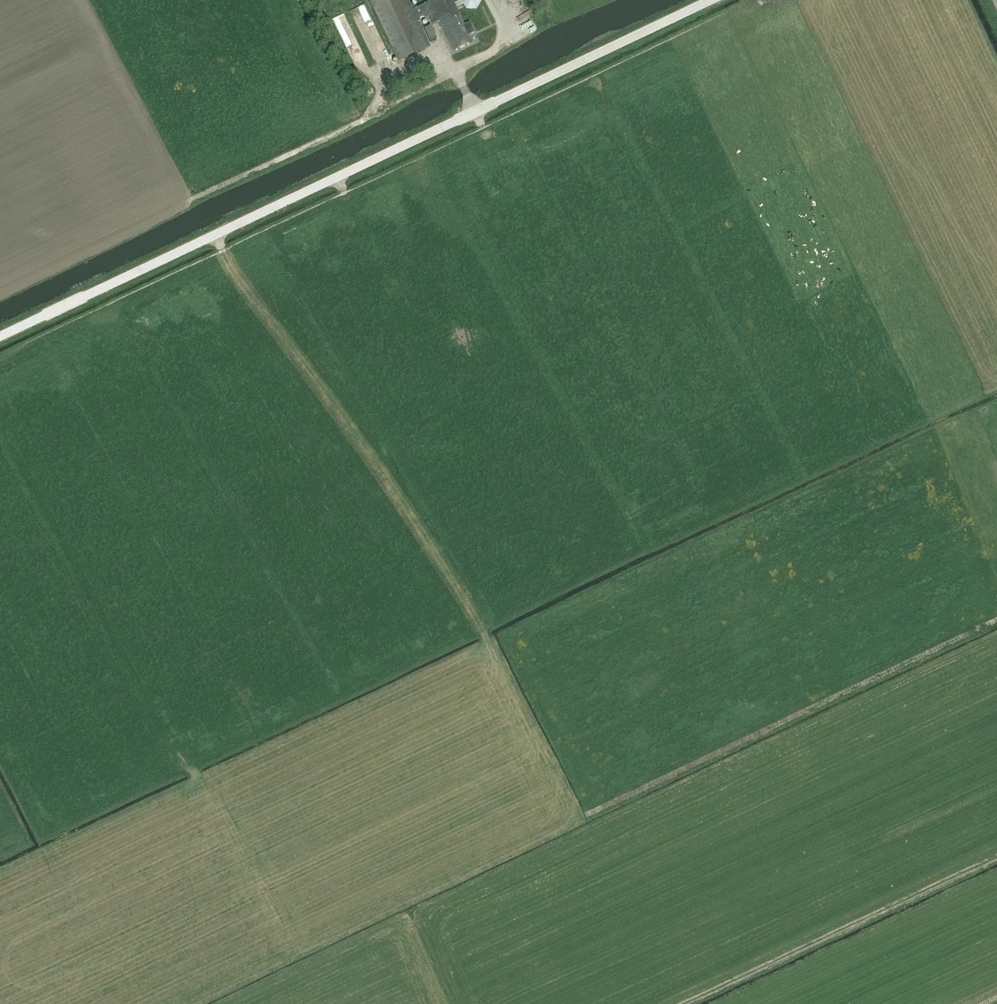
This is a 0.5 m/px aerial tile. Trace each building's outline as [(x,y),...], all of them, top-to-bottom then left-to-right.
[(355,6),(359,15),(372,10),(368,0),(355,6)] [(378,20),(374,22),(388,50),(392,49),(398,62),(429,47),(418,22),(412,10),(407,0),(368,0),(378,20)] [(412,10),(418,22),(428,17),(432,25),(439,21),(453,52),(472,43),(468,35),(474,32),(469,23),(464,26),(452,0),(433,0),(412,10)] [(540,27),(531,9),(529,10),(525,0),(515,0),(521,12),(510,18),(520,37),(540,27)] [(345,10),(336,16),(344,28),(353,23),(345,10)]
